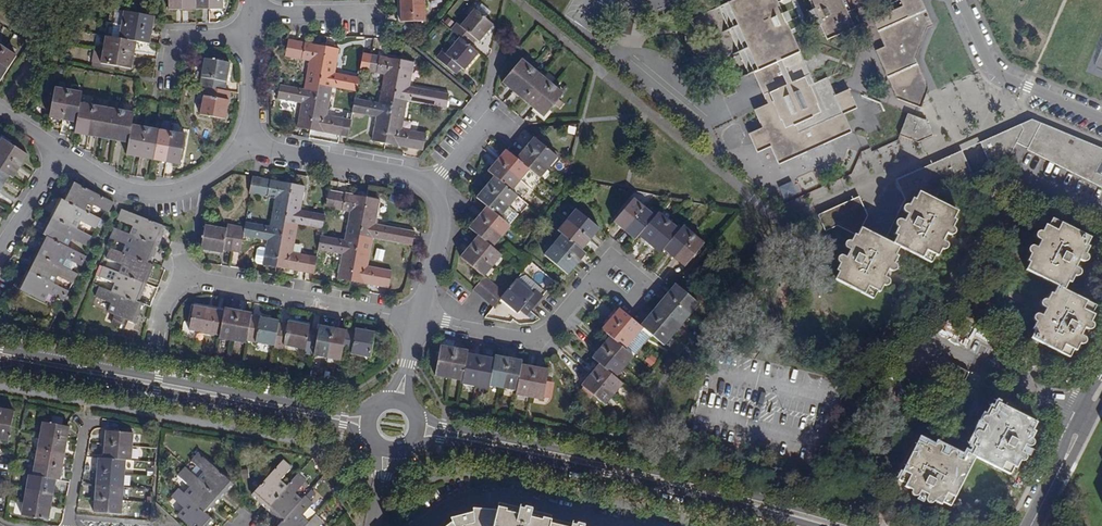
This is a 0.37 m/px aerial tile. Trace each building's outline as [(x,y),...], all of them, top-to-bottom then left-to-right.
[(182,0),(168,0),(168,10),(176,10),(176,3),(182,2),(182,0)] [(196,0),(182,0),(182,2),(189,2),(189,10),(196,9),(196,0)] [(196,9),(204,10),(204,2),(210,2),(210,0),(196,0),(196,9)] [(210,2),(217,2),(217,9),(224,9),(224,0),(210,0),(210,2)] [(425,21),(425,0),(401,0),(401,21),(425,21)] [(811,84),(783,23),(788,21),(784,13),(780,15),(773,0),(736,0),(718,8),(748,74),(753,72),(768,103),(753,110),(761,128),(747,134),(756,152),(769,146),(777,164),(848,131),(841,114),(854,108),(846,89),(833,95),(825,77),(811,84)] [(824,39),(857,24),(846,0),(805,0),(824,39)] [(871,23),(884,49),(874,54),(896,101),(919,110),(928,88),(915,58),(926,28),(933,25),(922,0),(904,0),(901,2),(903,8),(871,23)] [(109,23),(145,29),(146,23),(153,24),(154,18),(111,9),(109,23)] [(461,37),(472,47),(477,41),(479,42),(493,26),(475,10),(461,26),(458,24),(452,30),(461,37)] [(145,29),(109,23),(106,36),(136,42),(149,44),(151,36),(144,34),(145,29)] [(135,49),(136,42),(106,36),(104,50),(126,54),(127,48),(135,49)] [(472,47),(461,37),(446,55),(443,51),(437,59),(457,75),(462,68),(465,70),(480,54),(472,47)] [(285,57),(294,59),(297,41),(289,40),(285,57)] [(303,90),(317,93),(319,85),(326,47),(297,41),(294,59),(309,61),(303,90)] [(339,49),(326,47),(319,85),(332,87),(357,92),(359,79),(335,74),(339,49)] [(6,49),(0,58),(0,82),(17,56),(6,49)] [(126,54),(104,50),(101,63),(131,69),(133,55),(126,54)] [(369,73),(372,56),(364,54),(361,71),(369,73)] [(384,76),(379,104),(393,107),(394,99),(401,61),(372,56),(369,73),(384,76)] [(200,86),(205,87),(225,91),(230,63),(206,58),(200,86)] [(517,86),(532,69),(522,60),(503,83),(513,92),(517,86)] [(394,99),(408,101),(447,109),(449,95),(410,88),(414,64),(401,61),(394,99)] [(532,69),(517,86),(523,91),(518,96),(523,101),(543,78),(532,69)] [(553,86),(543,78),(523,101),(529,105),(533,100),(538,104),(553,86)] [(310,130),(340,136),(343,119),(327,116),(332,87),(319,85),(317,93),(310,130)] [(310,130),(317,93),(303,90),(280,86),(277,99),(301,103),(296,128),(310,130)] [(513,92),(518,96),(523,91),(517,86),(513,92)] [(553,86),(538,104),(543,108),(538,113),(544,119),(564,95),(553,86)] [(64,114),(69,90),(55,87),(49,117),(57,119),(58,113),(64,114)] [(225,91),(205,87),(200,115),(225,119),(230,92),(225,91)] [(77,123),(81,103),(83,93),(69,90),(64,114),(70,115),(68,121),(77,123)] [(403,130),(408,101),(394,99),(393,107),(386,145),(415,150),(418,133),(403,130)] [(393,107),(379,104),(355,100),(353,114),(377,118),(372,142),(386,145),(393,107)] [(529,105),(534,109),(538,104),(533,100),(529,105)] [(90,129),(94,105),(81,103),(77,123),(75,133),(82,134),(83,128),(90,129)] [(538,104),(534,109),(538,113),(543,108),(538,104)] [(102,138),(107,108),(94,105),(90,129),(95,130),(94,137),(102,138)] [(116,134),(121,110),(107,108),(102,138),(109,139),(110,132),(116,134)] [(129,143),(132,125),(135,113),(121,110),(116,134),(123,135),(122,142),(129,143)] [(918,142),(933,135),(926,120),(917,117),(908,113),(900,135),(918,142)] [(351,120),(343,119),(340,136),(348,138),(351,120)] [(1025,145),(1036,151),(1035,154),(1101,187),(1101,149),(1032,120),(992,138),(1002,164),(1019,156),(1025,145)] [(135,150),(141,151),(146,128),(132,125),(129,143),(127,156),(135,157),(135,150)] [(146,128),(141,151),(147,152),(145,159),(153,161),(159,130),(146,128)] [(159,130),(153,161),(160,162),(162,155),(167,156),(172,132),(159,130)] [(185,135),(172,132),(167,156),(174,157),(172,164),(180,166),(185,135)] [(418,133),(415,150),(423,152),(426,134),(418,133)] [(14,164),(18,158),(24,162),(28,156),(2,139),(0,143),(0,154),(14,164)] [(531,154),(549,169),(558,158),(534,139),(529,144),(535,149),(531,154)] [(526,149),(531,154),(535,149),(529,144),(526,149)] [(898,234),(906,238),(910,229),(907,228),(912,220),(914,221),(923,203),(920,202),(925,193),(927,194),(931,187),(948,195),(951,188),(984,173),(973,146),(901,178),(913,203),(898,234)] [(527,159),(531,154),(526,149),(521,154),(527,159)] [(503,166),(531,190),(540,179),(517,160),(507,152),(506,151),(502,156),(507,161),(503,166)] [(14,164),(0,154),(0,170),(9,176),(13,179),(17,172),(11,168),(14,164)] [(521,154),(517,160),(540,179),(549,169),(531,154),(527,159),(521,154)] [(502,156),(497,162),(503,166),(507,161),(502,156)] [(18,158),(14,164),(20,168),(24,162),(18,158)] [(503,166),(497,162),(493,166),(499,170),(503,166)] [(17,172),(20,168),(14,164),(11,168),(17,172)] [(488,172),(494,177),(522,201),(531,190),(503,166),(499,170),(493,166),(488,172)] [(0,170),(0,178),(6,182),(9,176),(0,170)] [(259,196),(262,179),(253,177),(249,195),(259,196)] [(491,192),(519,217),(528,206),(522,201),(494,177),(490,183),(495,187),(491,192)] [(270,228),(284,230),(285,222),(292,184),(262,179),(259,196),(276,200),(270,228)] [(63,201),(89,214),(93,205),(109,213),(114,203),(72,182),(63,201)] [(490,183),(486,188),(491,192),(495,187),(490,183)] [(292,184),(285,222),(299,225),(322,229),(325,216),(301,212),(305,187),(292,184)] [(910,229),(906,238),(911,240),(943,256),(946,249),(948,249),(953,240),(951,240),(953,234),(955,235),(959,228),(957,227),(960,222),(961,223),(966,214),(964,213),(967,205),(948,195),(931,187),(927,194),(925,193),(920,202),(923,203),(914,221),(912,220),(907,228),(910,229)] [(491,192),(486,188),(482,192),(487,197),(491,192)] [(335,211),(338,193),(329,191),(326,209),(335,211)] [(519,217),(491,192),(487,197),(482,192),(477,199),(487,208),(511,228),(519,217)] [(367,198),(338,193),(335,211),(350,214),(345,242),(359,244),(360,236),(367,198)] [(851,221),(867,228),(869,229),(873,222),(877,214),(867,193),(833,209),(840,226),(851,221)] [(367,198),(360,236),(373,238),(413,246),(415,233),(376,226),(380,201),(367,198)] [(104,222),(89,214),(63,201),(60,199),(51,217),(76,229),(80,222),(99,232),(104,222)] [(624,222),(630,226),(644,209),(633,200),(614,223),(619,227),(624,222)] [(502,238),(511,228),(487,208),(483,213),(488,218),(484,223),(502,238)] [(644,209),(630,226),(633,230),(629,235),(635,240),(639,237),(655,218),(644,209)] [(133,227),(130,235),(157,246),(164,227),(122,210),(117,221),(133,227)] [(567,221),(584,235),(588,231),(594,236),(599,230),(576,211),(567,221)] [(478,218),(484,223),(488,218),(483,213),(478,218)] [(655,218),(639,237),(643,241),(648,235),(654,240),(669,222),(658,213),(655,218)] [(42,234),(45,236),(67,247),(71,239),(86,247),(91,237),(76,229),(51,217),(42,234)] [(1061,228),(1064,220),(1054,217),(1052,224),(1061,228)] [(480,227),(484,223),(478,218),(475,223),(480,227)] [(584,235),(567,221),(558,231),(562,235),(582,251),(586,245),(580,240),(584,235)] [(284,230),(277,269),(305,274),(308,257),(301,255),(302,247),(295,245),(299,225),(285,222),(284,230)] [(619,227),(625,232),(630,226),(624,222),(619,227)] [(663,250),(680,230),(669,222),(654,240),(658,243),(654,249),(660,254),(663,250)] [(911,240),(906,238),(898,234),(873,222),(869,229),(867,228),(862,238),(864,239),(856,256),(854,255),(849,264),(852,265),(848,272),(886,291),(889,283),(892,285),(896,275),(894,274),(897,269),(899,270),(902,262),(900,261),(902,257),(905,258),(909,249),(907,248),(911,240)] [(284,230),(270,228),(245,223),(245,228),(237,227),(232,252),(240,254),(243,237),(268,242),(264,266),(277,269),(284,230)] [(502,238),(484,223),(480,227),(475,223),(469,229),(478,237),(493,248),(502,238)] [(1081,250),(1085,242),(1048,223),(1044,232),(1041,230),(1037,240),(1039,241),(1037,246),(1034,245),(1031,251),(1033,253),(1030,258),(1028,257),(1024,266),(1026,267),(1022,274),(1052,289),(1048,297),(1046,296),(1041,306),(1043,307),(1041,312),(1039,310),(1035,318),(1037,319),(1035,324),(1032,322),(1028,332),(1030,333),(1027,341),(1065,360),(1068,353),(1070,353),(1075,344),(1073,344),(1081,327),(1083,327),(1088,317),(1087,317),(1091,308),(1060,293),(1063,286),(1066,287),(1070,278),(1068,277),(1076,260),(1079,261),(1083,252),(1081,250)] [(232,252),(237,227),(228,225),(227,230),(206,225),(201,249),(223,254),(223,250),(232,252)] [(630,226),(625,232),(629,235),(633,230),(630,226)] [(680,230),(663,250),(668,254),(672,249),(678,254),(693,235),(683,227),(680,230)] [(122,253),(149,264),(157,246),(130,235),(114,229),(110,239),(126,245),(122,253)] [(584,235),(590,240),(594,236),(588,231),(584,235)] [(586,255),(582,251),(562,235),(553,245),(570,260),(575,255),(581,260),(586,255)] [(586,245),(590,240),(584,235),(580,240),(586,245)] [(643,241),(649,245),(654,240),(648,235),(643,241)] [(693,235),(678,254),(682,257),(678,262),(684,268),(704,244),(693,235)] [(45,236),(36,254),(63,268),(66,260),(81,267),(86,257),(67,247),(45,236)] [(352,282),(380,288),(384,270),(368,268),(373,238),(360,236),(359,244),(352,282)] [(359,244),(345,242),(321,237),(319,251),(342,255),(338,280),(352,282),(359,244)] [(502,257),(493,248),(478,237),(474,242),(480,246),(475,252),(493,267),(502,257)] [(658,243),(654,240),(649,245),(654,249),(658,243)] [(470,247),(475,252),(480,246),(474,242),(470,247)] [(570,260),(553,245),(544,256),(568,276),(573,270),(566,264),(570,260)] [(471,256),(475,252),(470,247),(466,251),(471,256)] [(154,265),(149,264),(122,253),(112,249),(107,259),(122,266),(119,274),(146,285),(154,265)] [(673,259),(678,254),(672,249),(668,254),(673,259)] [(461,257),(485,277),(493,267),(475,252),(471,256),(466,251),(461,257)] [(63,268),(36,254),(28,272),(54,285),(58,277),(72,285),(77,275),(63,268)] [(678,254),(673,259),(678,262),(682,257),(678,254)] [(570,260),(577,265),(581,260),(575,255),(570,260)] [(317,258),(308,257),(305,274),(314,275),(317,258)] [(573,270),(577,265),(570,260),(566,264),(573,270)] [(509,289),(526,304),(528,301),(535,307),(551,288),(550,286),(553,282),(531,263),(509,289)] [(138,303),(146,285),(119,274),(103,267),(99,278),(114,285),(111,292),(138,303)] [(384,270),(380,288),(389,289),(392,272),(384,270)] [(68,292),(54,285),(28,272),(19,290),(45,303),(49,295),(63,302),(68,292)] [(492,283),(485,277),(474,291),(480,296),(492,283)] [(486,302),(498,288),(492,283),(480,296),(486,302)] [(676,296),(672,301),(690,315),(699,305),(675,285),(670,291),(676,296)] [(138,303),(111,292),(100,287),(96,298),(111,304),(107,313),(135,323),(143,305),(138,303)] [(498,288),(486,302),(493,308),(505,294),(498,288)] [(667,296),(672,301),(676,296),(670,291),(667,296)] [(668,306),(672,301),(667,296),(662,301),(668,306)] [(658,306),(682,326),(690,315),(672,301),(668,306),(662,301),(658,306)] [(189,331),(220,336),(225,312),(194,306),(189,331)] [(658,317),(655,321),(673,336),(682,326),(658,306),(652,312),(658,317)] [(225,312),(220,336),(220,338),(233,341),(237,319),(232,318),(233,310),(225,308),(225,312)] [(651,336),(640,327),(633,321),(619,309),(614,315),(620,321),(616,325),(642,347),(651,336)] [(237,319),(233,341),(247,344),(247,341),(252,316),(252,314),(239,311),(237,319)] [(652,312),(649,316),(655,321),(658,317),(652,312)] [(614,315),(610,320),(616,325),(620,321),(614,315)] [(247,341),(275,346),(280,323),(280,321),(252,316),(247,341)] [(655,321),(649,316),(645,321),(650,326),(655,321)] [(616,325),(610,320),(605,325),(611,330),(616,325)] [(645,321),(640,327),(651,336),(664,347),(673,336),(655,321),(650,326),(645,321)] [(280,323),(275,346),(275,349),(283,351),(284,347),(306,351),(310,329),(310,326),(288,322),(288,325),(280,323)] [(633,358),(642,347),(616,325),(611,330),(605,325),(601,331),(609,338),(633,358)] [(320,326),(319,331),(314,357),(328,359),(332,336),(326,335),(328,328),(320,326)] [(348,328),(347,331),(343,353),(370,359),(375,333),(348,328)] [(319,331),(310,329),(306,351),(305,355),(314,357),(319,331)] [(343,353),(347,331),(340,330),(338,337),(332,336),(328,359),(342,362),(343,353)] [(609,348),(606,352),(624,368),(633,358),(609,338),(604,343),(609,348)] [(604,343),(600,348),(606,352),(609,348),(604,343)] [(448,379),(453,356),(447,355),(448,348),(440,346),(435,376),(448,379)] [(606,352),(600,348),(596,353),(601,358),(606,352)] [(459,357),(453,356),(448,379),(462,381),(467,354),(468,351),(461,350),(459,357)] [(591,358),(599,365),(615,379),(624,368),(606,352),(601,358),(596,353),(591,358)] [(475,356),(467,354),(462,381),(462,384),(475,387),(480,364),(474,363),(475,356)] [(489,386),(503,389),(507,366),(501,365),(502,358),(495,356),(494,360),(489,386)] [(488,390),(489,386),(494,360),(487,358),(486,366),(480,364),(475,387),(488,390)] [(509,359),(507,366),(514,367),(515,360),(509,359)] [(514,367),(507,366),(503,389),(516,391),(521,365),(522,361),(515,360),(514,367)] [(528,367),(521,365),(516,391),(516,396),(529,398),(533,375),(526,374),(528,367)] [(599,376),(596,380),(613,395),(622,384),(615,379),(599,365),(594,371),(599,376)] [(533,375),(534,368),(528,367),(526,374),(533,375)] [(539,376),(533,375),(529,398),(543,401),(548,371),(541,369),(539,376)] [(590,375),(596,380),(599,376),(594,371),(590,375)] [(591,385),(596,380),(590,375),(585,381),(591,385)] [(613,395),(596,380),(591,385),(585,381),(581,386),(604,406),(613,395)] [(971,449),(966,458),(971,460),(1004,477),(1008,469),(1010,471),(1015,461),(1013,460),(1021,443),(1024,445),(1028,436),(1026,434),(1030,426),(992,407),(989,414),(986,413),(982,422),(984,424),(982,428),(980,427),(976,433),(979,434),(976,439),(974,438),(969,448),(971,449)] [(0,410),(0,440),(7,441),(13,412),(0,410)] [(39,436),(66,441),(68,427),(41,423),(39,436)] [(104,445),(131,447),(132,433),(105,432),(104,445)] [(39,436),(37,449),(63,454),(66,441),(39,436)] [(971,460),(966,458),(964,457),(961,463),(953,459),(952,460),(948,458),(949,457),(942,453),(941,455),(937,453),(938,451),(929,446),(928,448),(921,444),(902,481),(909,485),(909,487),(917,492),(918,489),(934,498),(933,500),(941,504),(943,502),(948,505),(971,460)] [(103,459),(125,460),(130,461),(131,447),(104,445),(103,459)] [(63,454),(37,449),(34,463),(61,468),(63,454)] [(203,473),(197,479),(219,499),(232,484),(198,453),(191,462),(203,473)] [(125,460),(103,459),(97,458),(96,472),(124,475),(125,460)] [(267,508),(286,487),(280,481),(291,469),(282,461),(252,495),(267,508)] [(58,481),(61,468),(34,463),(32,476),(54,480),(58,481)] [(190,487),(184,494),(206,514),(219,499),(197,479),(185,468),(178,476),(190,487)] [(123,488),(124,475),(96,472),(95,485),(123,488)] [(286,487),(267,508),(281,521),(301,500),(295,494),(305,482),(297,474),(286,487)] [(25,488),(52,493),(54,480),(32,476),(28,475),(25,488)] [(95,485),(94,499),(122,501),(123,488),(95,485)] [(25,488),(23,502),(50,507),(52,493),(25,488)] [(184,494),(178,489),(171,497),(183,508),(176,515),(188,525),(207,525),(213,520),(206,514),(184,494)] [(301,500),(281,521),(277,525),(305,525),(308,523),(301,517),(312,504),(304,496),(301,500)] [(122,501),(94,499),(93,513),(120,515),(122,501)] [(440,525),(585,525),(580,525),(580,524),(580,523),(574,521),(573,522),(573,523),(547,517),(548,513),(528,508),(528,507),(528,506),(522,505),(521,506),(521,507),(495,501),(493,507),(467,506),(468,511),(445,518),(446,522),(440,525)] [(50,507),(23,502),(20,516),(47,521),(50,507)] [(305,525),(320,525),(323,523),(315,516),(308,523),(305,525)]
